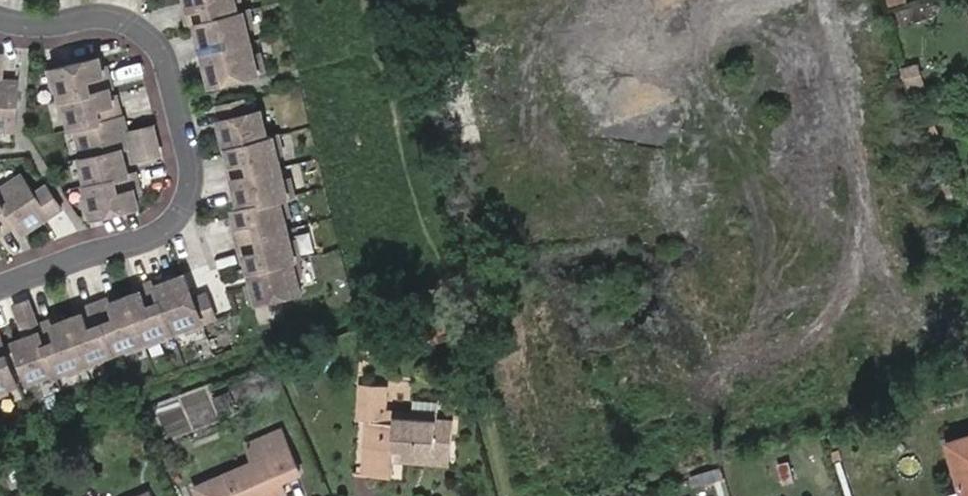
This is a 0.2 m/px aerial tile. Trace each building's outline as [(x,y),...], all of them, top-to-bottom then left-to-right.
[(194,8),(189,9),(193,24),(201,23),(216,82),(270,69),(266,52),(261,54),(254,26),(259,25),(255,8),(244,11),(242,0),(192,0),(194,8)] [(19,129),(21,81),(5,80),(7,53),(0,53),(0,128),(19,129)] [(105,56),(54,68),(59,93),(64,92),(69,113),(72,112),(75,127),(81,126),(88,156),(85,156),(93,191),(87,193),(93,215),(142,204),(138,188),(143,186),(140,171),(134,173),(128,149),(135,147),(138,161),(165,154),(158,124),(132,130),(128,115),(126,115),(123,100),(118,102),(115,88),(117,87),(113,71),(109,72),(105,56)] [(252,285),(256,302),(308,290),(305,276),(310,275),(302,240),(298,241),(292,217),(296,216),(292,198),(300,196),(296,178),(290,179),(284,154),(289,153),(285,134),(274,137),(267,110),(253,113),(250,100),(224,106),(227,119),(224,121),(231,148),(234,148),(237,163),(233,164),(236,179),(239,178),(246,207),(239,209),(243,224),(238,225),(246,256),(250,255),(257,284),(252,285)] [(38,193),(26,174),(0,190),(0,230),(5,226),(8,231),(20,223),(27,233),(66,207),(51,184),(38,193)] [(43,333),(18,342),(33,382),(59,372),(60,375),(72,370),(74,375),(109,362),(107,358),(130,349),(132,354),(168,340),(166,336),(176,332),(177,333),(191,328),(193,332),(210,326),(209,324),(222,319),(212,293),(198,299),(189,275),(160,285),(158,281),(144,287),(145,291),(116,302),(114,297),(86,308),(87,312),(57,324),(55,320),(42,325),(32,300),(18,305),(28,330),(40,325),(43,333)] [(10,392),(8,389),(22,384),(3,334),(0,336),(0,396),(10,392)] [(388,421),(390,387),(361,385),(358,420),(369,421),(366,474),(394,475),(395,460),(431,463),(432,443),(453,445),(455,421),(438,419),(439,406),(414,404),(412,418),(396,416),(396,422),(388,421)] [(251,443),(258,459),(194,486),(198,495),(279,495),(289,492),(285,478),(303,470),(286,429),(251,443)] [(948,438),(963,495),(967,495),(967,433),(948,438)] [(431,463),(451,465),(453,445),(432,443),(431,463)]
